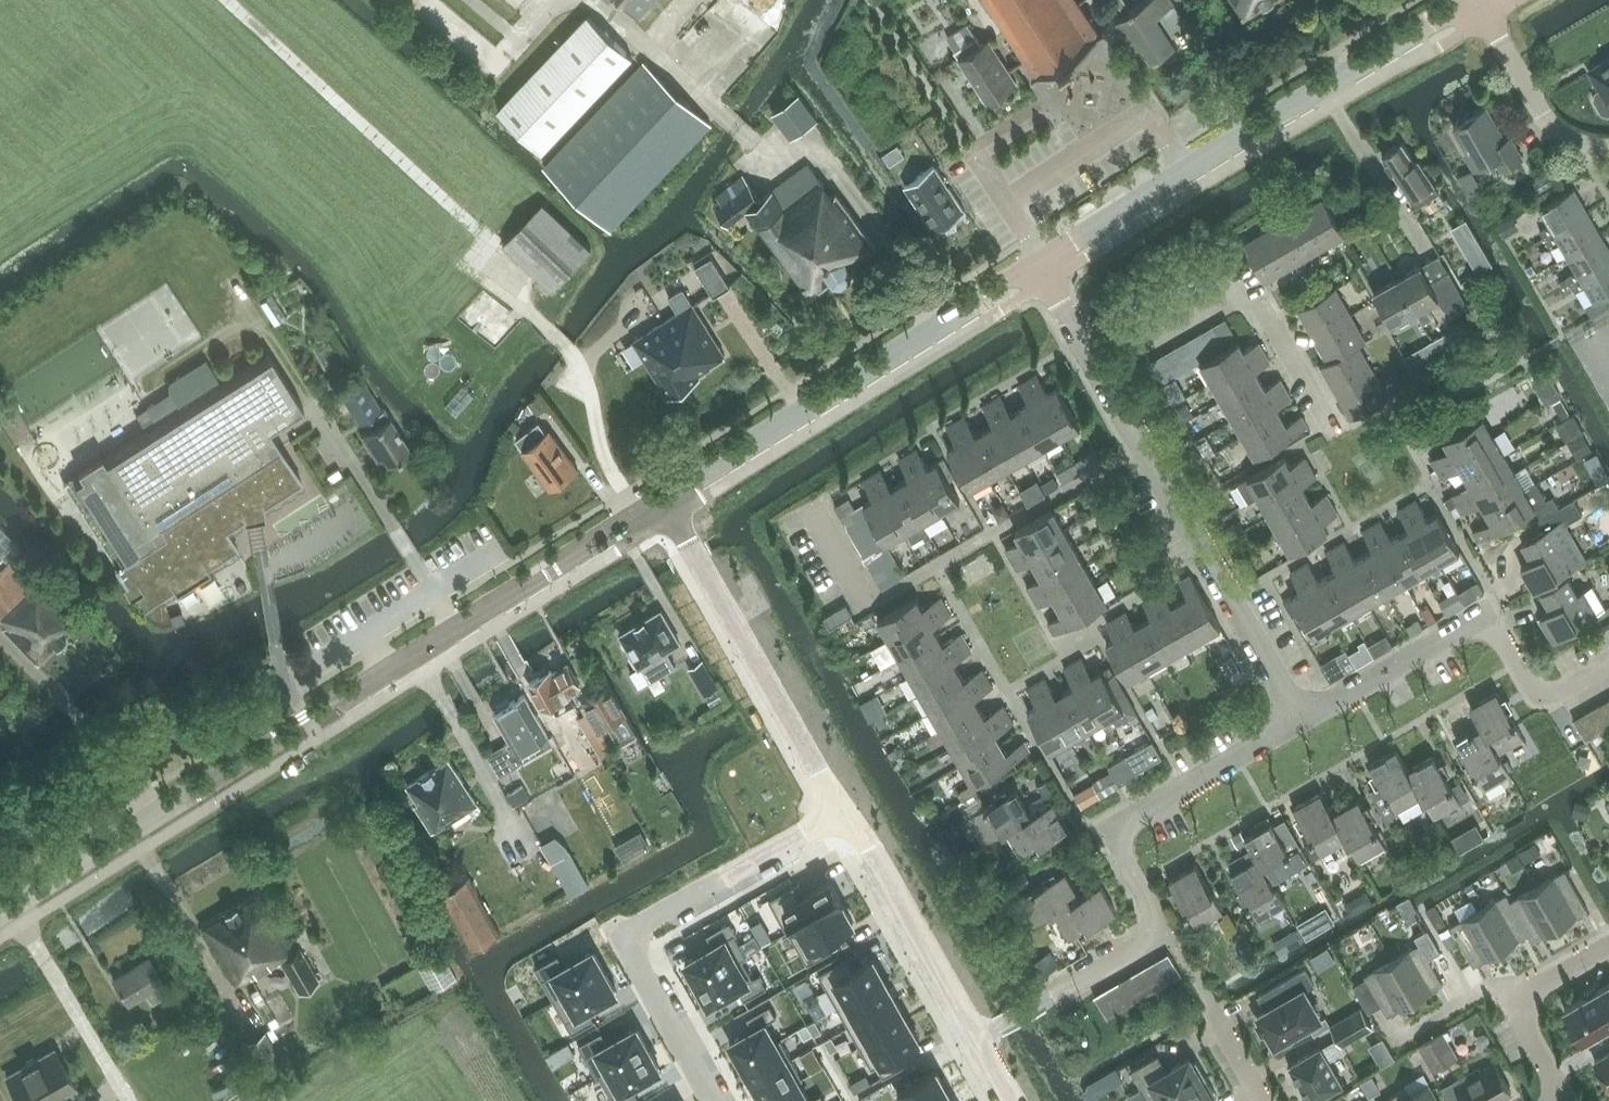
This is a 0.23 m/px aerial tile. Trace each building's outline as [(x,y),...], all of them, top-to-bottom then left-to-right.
[(639,18),(655,0),(619,0),(639,18)] [(1038,74),(1101,33),(1080,0),(989,0),(1038,74)] [(1126,14),(1116,20),(1135,48),(1142,43),(1152,59),(1176,43),(1157,15),(1175,4),(1173,0),(1147,0),(1137,7),(1135,4),(1131,7),(1127,0),(1117,0),(1126,14)] [(1244,17),(1271,0),(1233,0),(1244,17)] [(588,14),(498,108),(542,150),(632,56),(588,14)] [(669,35),(669,46),(721,47),(722,22),(686,22),(686,35),(669,35)] [(987,100),(1016,81),(989,40),(960,59),(987,100)] [(1591,70),(1601,88),(1596,91),(1594,98),(1602,112),(1608,114),(1608,60),(1591,70)] [(645,62),(545,166),(611,228),(710,123),(645,62)] [(774,113),(792,138),(818,118),(801,94),(774,113)] [(1502,168),(1523,156),(1511,136),(1505,140),(1496,125),(1497,125),(1487,107),(1457,125),(1471,150),(1466,153),(1475,168),(1495,156),(1502,168)] [(916,137),(893,152),(912,180),(905,184),(934,228),(963,209),(916,137)] [(1418,206),(1440,191),(1419,160),(1417,161),(1403,141),(1383,154),(1418,206)] [(747,210),(810,295),(834,277),(835,278),(842,278),(850,272),(852,265),(852,264),(876,246),(836,193),(833,195),(809,163),(761,199),(743,175),(718,195),(723,202),(717,207),(729,223),(747,210)] [(1540,229),(1545,237),(1588,211),(1574,188),(1540,208),(1550,224),(1540,229)] [(1298,213),(1318,249),(1344,234),(1324,199),(1298,213)] [(503,245),(553,293),(595,250),(545,202),(503,245)] [(1588,211),(1545,237),(1549,245),(1559,239),(1568,255),(1601,235),(1588,211)] [(1298,213),(1271,228),(1292,264),(1318,249),(1298,213)] [(1265,279),(1292,264),(1271,228),(1245,243),(1265,279)] [(1568,255),(1577,270),(1567,275),(1572,283),(1608,262),(1608,248),(1601,235),(1568,255)] [(712,256),(696,266),(714,296),(731,286),(712,256)] [(1572,283),(1576,291),(1586,285),(1595,301),(1608,293),(1608,262),(1572,283)] [(1416,310),(1421,320),(1431,314),(1425,304),(1438,296),(1442,302),(1445,307),(1448,310),(1453,308),(1457,308),(1468,301),(1449,270),(1431,280),(1421,264),(1398,277),(1416,310)] [(1416,310),(1398,277),(1374,291),(1393,323),(1416,310)] [(1314,334),(1350,313),(1335,287),(1299,308),(1314,334)] [(679,312),(666,320),(699,373),(712,366),(711,364),(725,355),(684,288),(669,297),(679,312)] [(1358,343),(1359,344),(1366,340),(1350,313),(1314,334),(1329,360),(1358,343)] [(1227,347),(1239,340),(1225,317),(1214,324),(1227,347)] [(666,320),(634,340),(669,395),(700,376),(699,374),(699,373),(666,320)] [(1214,354),(1227,347),(1214,324),(1201,331),(1214,354)] [(1202,361),(1214,354),(1201,331),(1189,338),(1202,361)] [(1445,333),(1421,346),(1430,362),(1454,349),(1445,333)] [(1190,368),(1201,362),(1202,361),(1189,338),(1177,345),(1190,368)] [(1214,354),(1202,361),(1201,362),(1213,382),(1265,351),(1260,341),(1245,350),(1239,340),(1227,347),(1214,354)] [(1358,343),(1329,360),(1322,364),(1337,391),(1373,369),(1359,344),(1358,343)] [(1177,345),(1164,353),(1177,375),(1190,368),(1177,345)] [(268,350),(63,482),(128,583),(123,585),(131,598),(136,595),(145,609),(174,590),(177,594),(211,573),(208,568),(238,549),(226,531),(244,519),(244,523),(266,520),(264,506),(303,481),(270,429),(305,407),(268,350)] [(1271,360),(1265,351),(1213,382),(1223,400),(1260,378),(1255,369),(1271,360)] [(1163,384),(1177,375),(1164,353),(1150,361),(1163,384)] [(1389,396),(1373,369),(1337,391),(1352,417),(1389,396)] [(1029,379),(1062,436),(1081,426),(1058,387),(1047,393),(1037,374),(1029,379)] [(411,449),(384,407),(364,378),(342,393),(360,425),(367,420),(372,428),(361,435),(375,456),(381,452),(389,463),(411,449)] [(1266,386),(1260,378),(1223,400),(1234,418),(1286,387),(1281,378),(1266,386)] [(1062,436),(1029,379),(1019,384),(1030,403),(1022,408),(1044,447),(1062,436)] [(1292,397),(1286,387),(1234,418),(1245,436),(1282,415),(1277,406),(1292,397)] [(548,406),(539,395),(529,402),(538,414),(548,406)] [(1044,447),(1022,408),(1012,414),(1002,395),(993,400),(1026,457),(1044,447)] [(1026,457),(993,400),(984,405),(994,423),(985,429),(1007,468),(1026,457)] [(146,408),(136,414),(142,424),(152,417),(146,408)] [(1286,423),(1282,415),(1245,436),(1256,455),(1308,424),(1302,414),(1286,423)] [(1007,468),(985,429),(976,434),(965,416),(956,421),(989,478),(1007,468)] [(1437,468),(1495,435),(1484,416),(1444,439),(1450,449),(1432,459),(1437,468)] [(551,489),(578,468),(550,430),(547,432),(539,421),(517,438),(525,448),(522,450),(551,489)] [(971,489),(989,478),(956,421),(947,426),(958,444),(948,450),(971,489)] [(1495,435),(1437,468),(1442,477),(1459,466),(1465,475),(1505,452),(1495,435)] [(917,448),(908,454),(941,511),(960,501),(938,461),(928,467),(917,448)] [(1505,452),(1465,475),(1470,485),(1453,494),(1458,503),(1515,470),(1505,452)] [(908,454),(899,459),(910,477),(901,483),(923,522),(941,511),(908,454)] [(1258,496),(1312,465),(1306,455),(1290,464),(1285,455),(1238,483),(1249,501),(1258,496)] [(1318,476),(1312,465),(1258,496),(1269,515),(1307,493),(1302,485),(1318,476)] [(882,469),(873,474),(906,532),(923,522),(901,483),(892,488),(882,469)] [(1515,470),(1458,503),(1463,512),(1481,502),(1486,511),(1526,488),(1515,470)] [(873,474),(864,480),(874,497),(864,502),(865,503),(872,515),(878,527),(885,539),(887,542),(906,532),(873,474)] [(1547,498),(1537,482),(1526,488),(1486,511),(1491,520),(1473,531),(1478,540),(1536,507),(1535,505),(1547,498)] [(1589,486),(1575,498),(1587,513),(1601,502),(1589,486)] [(1280,533),(1332,502),(1326,492),(1311,501),(1307,493),(1269,515),(1280,533)] [(1535,505),(1536,507),(1537,506),(1542,516),(1560,506),(1553,495),(1548,497),(1535,505)] [(836,505),(842,515),(855,508),(849,497),(836,505)] [(1560,506),(1542,516),(1539,518),(1545,529),(1522,542),(1532,559),(1521,565),(1535,589),(1538,587),(1565,571),(1586,559),(1566,523),(1583,513),(1574,498),(1560,506)] [(1408,504),(1441,561),(1460,550),(1437,512),(1427,517),(1417,499),(1408,504)] [(842,515),(849,527),(871,515),(864,502),(855,508),(842,515)] [(1338,512),(1332,502),(1280,533),(1290,552),(1328,530),(1323,521),(1338,512)] [(1441,561),(1408,504),(1399,509),(1410,528),(1401,533),(1423,572),(1441,561)] [(1011,559),(1064,528),(1053,509),(1016,531),(1021,539),(1005,548),(1011,559)] [(872,515),(849,528),(856,540),(878,527),(872,515)] [(1423,572),(1401,533),(1391,538),(1381,519),(1372,524),(1405,582),(1423,572)] [(1405,582),(1372,524),(1363,530),(1374,548),(1364,553),(1387,593),(1405,582)] [(6,561),(20,546),(0,526),(0,555),(6,561)] [(878,527),(856,540),(863,552),(885,539),(878,527)] [(1032,560),(1037,568),(1075,547),(1064,528),(1011,559),(1017,569),(1032,560)] [(885,539),(863,552),(869,564),(892,551),(887,542),(885,539)] [(1387,593),(1364,553),(1355,559),(1344,541),(1336,546),(1369,603),(1387,593)] [(1369,603),(1336,546),(1327,551),(1338,569),(1329,575),(1351,613),(1369,603)] [(1075,547),(1037,568),(1042,577),(1028,585),(1033,595),(1086,565),(1075,547)] [(38,662),(84,616),(20,551),(0,571),(0,616),(7,623),(3,627),(38,662)] [(892,551),(869,564),(876,576),(899,563),(892,551)] [(1351,613),(1329,575),(1320,580),(1309,562),(1300,567),(1333,624),(1351,613)] [(899,563),(876,576),(883,588),(906,575),(899,563)] [(1054,596),(1058,605),(1096,583),(1086,565),(1033,595),(1039,605),(1054,596)] [(1314,635),(1333,624),(1300,567),(1291,572),(1302,590),(1292,596),(1314,635)] [(1578,593),(1565,571),(1538,587),(1550,608),(1540,614),(1554,637),(1606,607),(1592,584),(1578,593)] [(1180,600),(1202,637),(1221,626),(1191,574),(1180,580),(1189,595),(1180,600)] [(1107,602),(1096,583),(1058,605),(1063,613),(1049,621),(1055,632),(1107,602)] [(1202,637),(1180,600),(1172,605),(1163,590),(1154,595),(1184,648),(1202,637)] [(1184,648),(1154,595),(1144,601),(1152,616),(1144,621),(1166,658),(1184,648)] [(889,638),(947,605),(942,596),(924,606),(919,598),(879,621),(889,638)] [(846,603),(824,616),(830,627),(853,614),(846,603)] [(899,656),(939,633),(933,624),(952,614),(947,605),(889,638),(899,656)] [(662,610),(620,635),(618,636),(636,667),(632,670),(643,688),(652,682),(651,681),(676,666),(667,651),(681,643),(662,610)] [(170,615),(174,626),(185,621),(182,611),(170,615)] [(1166,658),(1144,621),(1135,626),(1127,611),(1117,617),(1147,669),(1166,658)] [(1128,680),(1147,669),(1117,617),(1107,623),(1115,637),(1106,642),(1128,680)] [(910,674),(967,641),(962,632),(944,643),(939,633),(899,656),(910,674)] [(920,692),(960,669),(954,660),(972,650),(967,641),(910,674),(920,692)] [(1074,661),(1107,719),(1115,714),(1120,722),(1137,713),(1115,673),(1107,677),(1103,669),(1093,675),(1082,657),(1074,661)] [(706,694),(719,686),(703,660),(690,668),(706,694)] [(1107,719),(1074,661),(1065,666),(1076,684),(1066,690),(1088,729),(1107,719)] [(552,669),(535,679),(529,683),(544,708),(550,704),(556,715),(581,701),(574,690),(582,686),(569,663),(554,672),(552,669)] [(930,710),(988,677),(983,668),(965,679),(960,669),(920,692),(930,710)] [(941,728),(981,705),(975,696),(993,686),(988,677),(930,710),(941,728)] [(1088,729),(1066,690),(1056,696),(1046,678),(1037,683),(1070,740),(1088,729)] [(1051,750),(1070,740),(1037,683),(1029,688),(1039,705),(1029,711),(1051,750)] [(635,727),(610,685),(587,698),(589,701),(582,705),(587,713),(580,717),(603,757),(614,751),(602,731),(614,724),(620,736),(635,727)] [(1483,727),(1498,752),(1525,737),(1498,691),(1471,706),(1483,727)] [(496,711),(492,713),(508,741),(487,754),(500,776),(520,764),(516,757),(548,738),(523,695),(507,704),(506,702),(495,708),(496,711)] [(1599,704),(1608,723),(1608,698),(1599,704)] [(951,746),(1009,713),(1004,704),(986,715),(981,705),(941,728),(951,746)] [(1608,728),(1608,723),(1599,704),(1586,711),(1599,734),(1608,728)] [(1587,741),(1599,734),(1586,711),(1573,719),(1587,741)] [(961,764),(1002,742),(996,732),(1014,722),(1009,713),(951,746),(961,764)] [(547,724),(558,743),(568,737),(557,719),(547,724)] [(1510,773),(1498,752),(1483,727),(1458,742),(1484,788),(1510,773)] [(972,784),(973,783),(1031,750),(1025,741),(1007,751),(1002,742),(961,764),(972,784)] [(1136,768),(1150,761),(1143,748),(1129,755),(1136,768)] [(1423,796),(1409,770),(1397,749),(1371,764),(1382,783),(1370,790),(1387,820),(1398,814),(1399,815),(1399,814),(1397,810),(1423,796)] [(1423,796),(1434,816),(1460,802),(1435,756),(1409,770),(1423,796)] [(1112,770),(1121,785),(1138,775),(1129,759),(1112,770)] [(434,833),(478,805),(449,760),(409,786),(419,803),(416,805),(434,833)] [(1102,797),(1121,785),(1112,770),(1094,780),(1095,782),(1094,782),(1102,797)] [(1086,807),(1102,797),(1094,782),(1077,792),(1086,807)] [(973,783),(972,784),(959,792),(963,799),(978,791),(973,783)] [(986,841),(1007,829),(1006,827),(1032,813),(1018,789),(971,814),(986,841)] [(1321,854),(1347,840),(1349,839),(1334,813),(1322,792),(1295,808),(1321,854)] [(1349,839),(1347,840),(1359,861),(1386,845),(1359,799),(1334,813),(1349,839)] [(1053,801),(1032,813),(1006,827),(1007,829),(1021,854),(1068,829),(1053,801)] [(1255,831),(1245,836),(1257,858),(1271,883),(1273,882),(1299,868),(1269,815),(1252,825),(1255,831)] [(1257,858),(1232,872),(1258,918),(1285,903),(1273,882),(1271,883),(1257,858)] [(1223,910),(1197,865),(1170,880),(1196,926),(1223,910)] [(1537,886),(1561,926),(1578,916),(1588,910),(1565,870),(1537,886)] [(1033,925),(1055,912),(1054,910),(1079,896),(1065,871),(1018,898),(1033,925)] [(470,876),(440,893),(471,949),(476,946),(501,932),(470,876)] [(794,885),(769,899),(788,932),(842,901),(830,880),(801,897),(794,885)] [(1101,884),(1079,896),(1054,910),(1055,912),(1069,937),(1116,910),(1101,884)] [(1510,902),(1528,934),(1533,942),(1543,936),(1561,926),(1537,886),(1511,901),(1510,902)] [(260,891),(202,925),(200,926),(233,983),(249,974),(252,978),(280,961),(299,993),(320,981),(301,948),(295,951),(260,891)] [(1519,940),(1528,934),(1510,902),(1511,901),(1507,894),(1479,910),(1502,950),(1520,940),(1519,940)] [(842,901),(788,932),(788,933),(790,932),(808,964),(831,950),(824,939),(853,922),(842,903),(843,902),(842,901)] [(1485,960),(1502,950),(1479,910),(1451,926),(1474,966),(1485,960)] [(714,945),(685,961),(697,983),(742,958),(747,956),(735,935),(738,934),(730,921),(707,934),(714,945)] [(1393,959),(1416,1000),(1433,990),(1433,989),(1444,983),(1421,943),(1393,959)] [(558,954),(536,967),(554,1000),(605,971),(593,949),(565,965),(558,954)] [(438,950),(419,961),(436,990),(455,978),(438,950)] [(1156,960),(1169,982),(1182,975),(1169,952),(1156,960)] [(153,1004),(165,996),(158,984),(164,980),(150,957),(115,979),(129,1002),(145,992),(153,1004)] [(848,957),(819,973),(838,1007),(886,980),(873,958),(855,968),(848,957)] [(742,958),(697,983),(709,1004),(738,988),(744,999),(767,986),(760,974),(753,977),(742,958)] [(1399,1010),(1416,1000),(1393,959),(1365,976),(1366,978),(1353,985),(1368,1012),(1382,1004),(1388,1015),(1399,1009),(1399,1010)] [(1157,989),(1169,982),(1156,960),(1144,967),(1157,989)] [(1145,996),(1157,989),(1144,967),(1132,974),(1145,996)] [(1259,1019),(1265,1029),(1268,1027),(1276,1042),(1292,1033),(1294,1035),(1306,1028),(1304,1026),(1320,1017),(1305,989),(1315,984),(1306,968),(1259,995),(1267,1009),(1260,1014),(1262,1017),(1259,1019)] [(605,971),(554,1000),(573,1032),(596,1019),(589,1008),(618,992),(605,971)] [(1132,1004),(1145,996),(1132,974),(1119,981),(1132,1004)] [(886,980),(838,1007),(849,1026),(896,999),(886,980)] [(1120,1011),(1132,1004),(1119,981),(1107,988),(1120,1011)] [(1565,1009),(1583,1041),(1608,1026),(1608,984),(1565,1009)] [(1107,1018),(1120,1011),(1107,988),(1094,996),(1107,1018)] [(896,999),(849,1026),(860,1045),(907,1019),(896,999)] [(754,1028),(730,1041),(742,1061),(776,1042),(776,1041),(765,1022),(777,1015),(770,1004),(747,1017),(754,1028)] [(1310,1100),(1314,1100),(1343,1084),(1329,1059),(1346,1049),(1343,1043),(1372,1027),(1362,1008),(1332,1025),(1339,1038),(1322,1048),(1321,1046),(1288,1064),(1310,1100)] [(907,1019),(860,1045),(872,1068),(877,1065),(883,1077),(908,1063),(902,1051),(920,1041),(907,1019)] [(602,1031),(579,1044),(598,1077),(600,1076),(600,1075),(649,1047),(637,1026),(608,1042),(602,1031)] [(1434,1070),(1457,1056),(1443,1032),(1420,1046),(1434,1070)] [(776,1042),(742,1061),(753,1081),(792,1058),(781,1038),(776,1041),(776,1042)] [(600,1075),(600,1076),(611,1095),(609,1096),(612,1100),(631,1100),(639,1096),(632,1085),(661,1069),(649,1047),(600,1075)] [(77,1089),(55,1050),(7,1077),(21,1100),(55,1100),(77,1089)] [(166,1078),(175,1097),(166,1100),(237,1100),(241,1099),(235,1086),(239,1084),(223,1050),(166,1078)] [(1595,1061),(1608,1085),(1608,1053),(1595,1061)] [(1132,1070),(1149,1100),(1165,1100),(1207,1077),(1197,1059),(1192,1061),(1190,1057),(1168,1070),(1159,1054),(1132,1070)] [(792,1058),(753,1081),(763,1100),(798,1080),(799,1081),(803,1078),(792,1058)] [(1495,1064),(1481,1072),(1479,1069),(1455,1083),(1465,1100),(1496,1100),(1511,1092),(1495,1064)] [(936,1070),(898,1091),(903,1100),(928,1100),(948,1090),(936,1070)] [(1213,1098),(1217,1095),(1207,1077),(1165,1100),(1215,1100),(1213,1098)] [(763,1100),(764,1100),(825,1100),(821,1093),(809,1100),(799,1081),(798,1080),(763,1100)] [(1429,1085),(1412,1095),(1407,1087),(1383,1100),(1438,1100),(1429,1085)] [(948,1090),(928,1100),(954,1100),(948,1090)]
